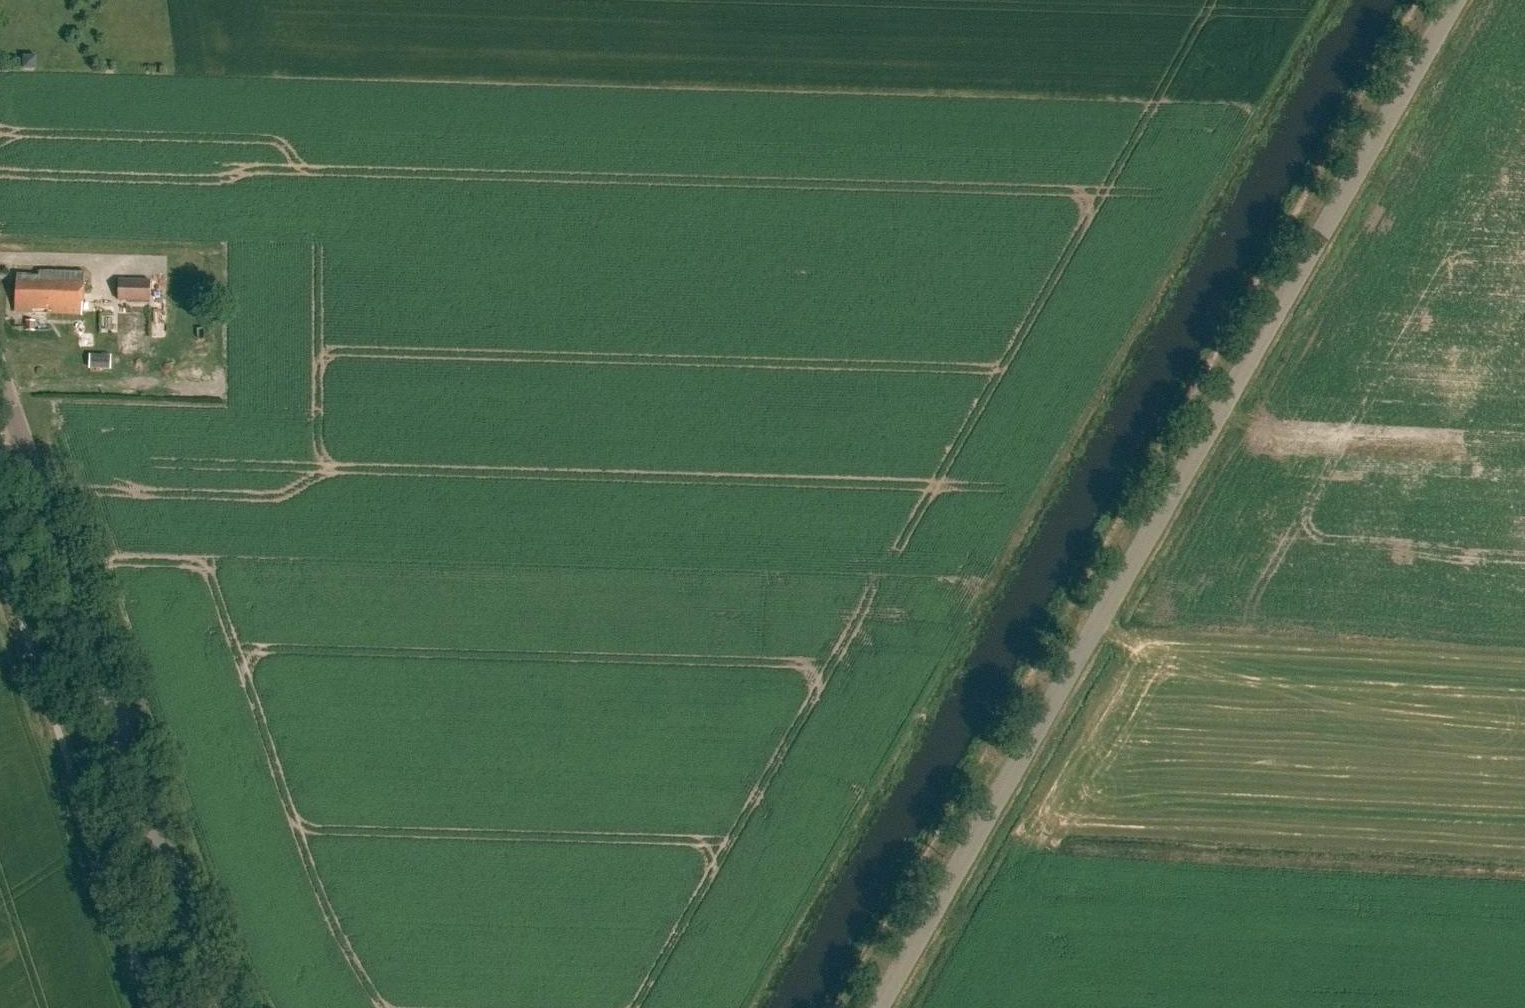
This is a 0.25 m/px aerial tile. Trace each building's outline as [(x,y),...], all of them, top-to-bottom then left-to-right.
[(32,268),(14,267),(12,312),(33,313),(33,310),(47,311),(47,314),(79,316),(81,275),(32,273),(32,268)] [(150,302),(151,281),(118,279),(117,301),(150,302)] [(110,356),(89,356),(89,370),(110,371),(110,356)]
